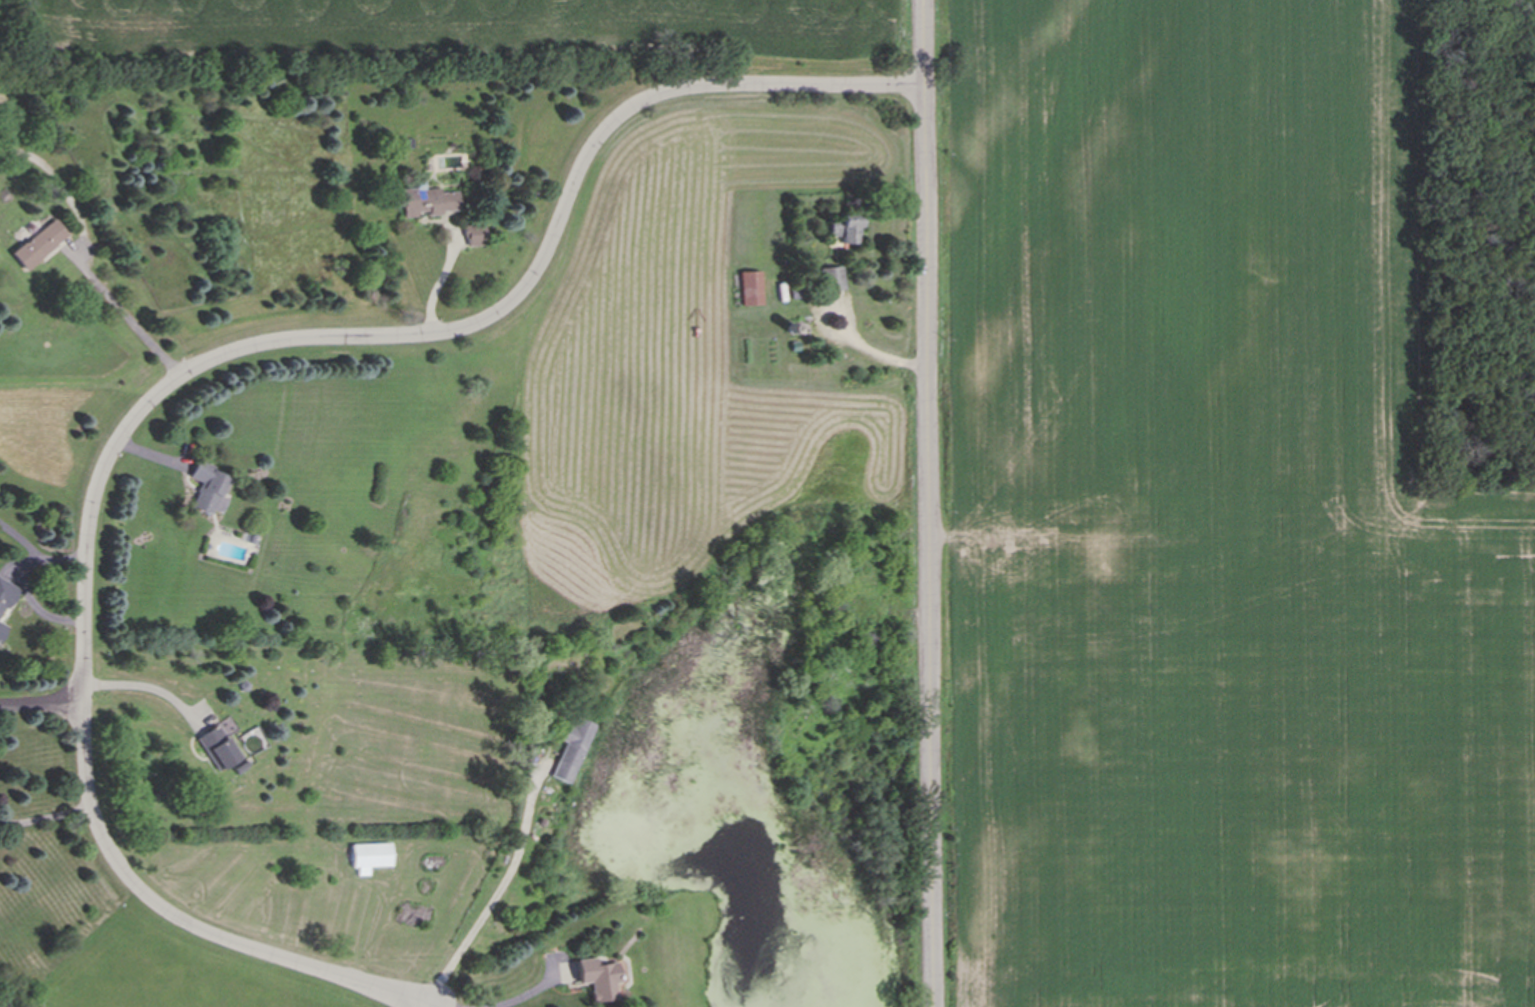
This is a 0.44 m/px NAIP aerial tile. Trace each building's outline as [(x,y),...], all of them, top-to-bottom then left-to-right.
[(830,222),(831,237),(841,237),(841,245),(860,244),(859,216),(840,217),(840,222),(830,222)] [(68,236),(53,219),(11,255),(26,272),(68,236)] [(483,225),(465,226),(466,247),(484,246),(483,225)] [(823,293),(844,292),(843,267),(822,268),(823,293)] [(762,271),(742,272),(743,306),(763,305),(762,271)] [(221,513),(227,500),(221,498),(231,476),(197,462),(190,478),(202,483),(191,508),(210,516),(213,509),(221,513)] [(1,623),(18,587),(0,578),(0,644),(8,627),(1,623)] [(239,730),(231,717),(199,735),(219,771),(240,759),(227,736),(239,730)] [(565,743),(552,777),(571,785),(593,724),(576,718),(573,728),(567,726),(561,741),(565,743)] [(392,867),(391,844),(352,845),(353,868),(358,868),(358,876),(370,876),(370,867),(392,867)] [(590,1002),(614,1001),(614,984),(617,983),(616,963),(596,964),(596,959),(577,960),(578,983),(590,983),(590,1002)]
